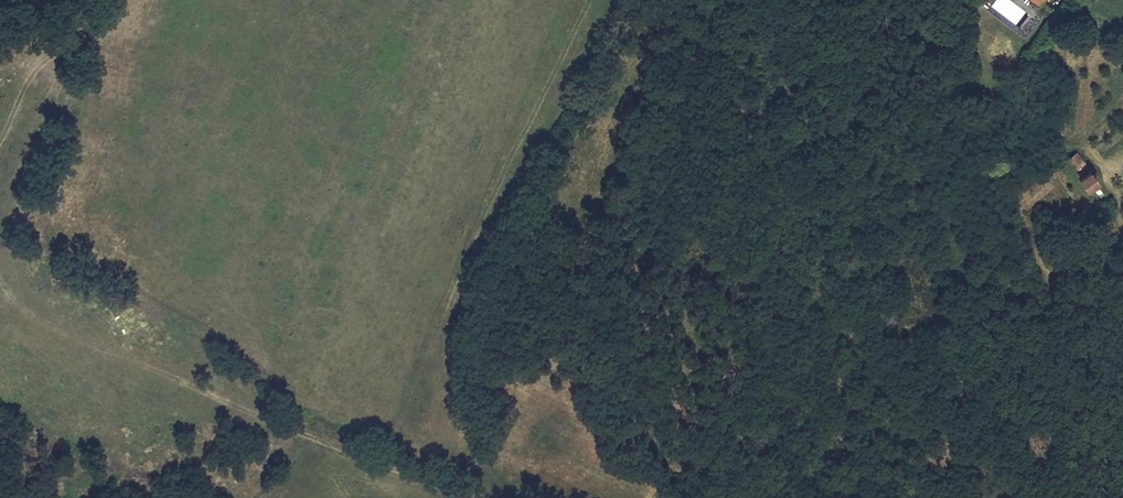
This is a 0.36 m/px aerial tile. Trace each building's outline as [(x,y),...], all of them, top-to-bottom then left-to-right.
[(1103,194),(1072,149),(1061,156),(1092,202),(1103,194)] [(1006,205),(997,210),(1002,220),(1011,213),(1006,205)]
